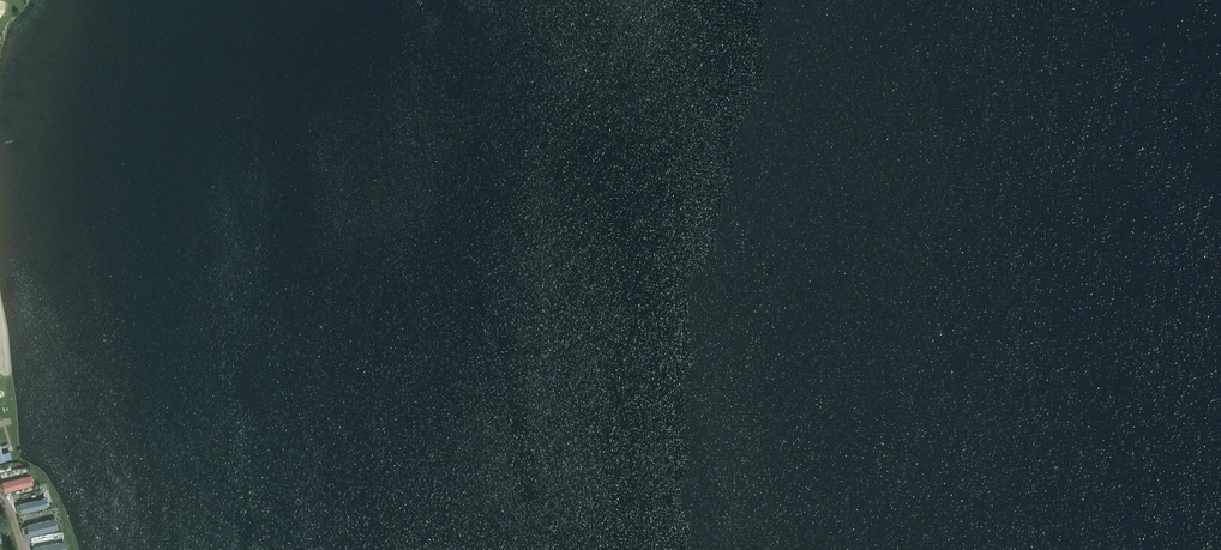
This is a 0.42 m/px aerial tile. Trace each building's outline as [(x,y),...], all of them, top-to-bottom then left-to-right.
[(12,450),(5,452),(2,438),(0,439),(0,462),(14,458),(12,450)] [(7,490),(37,486),(36,475),(6,479),(7,490)] [(50,498),(17,502),(19,512),(51,508),(50,498)] [(30,524),(33,535),(63,527),(60,515),(30,524)] [(36,544),(37,549),(71,549),(70,541),(36,544)]
